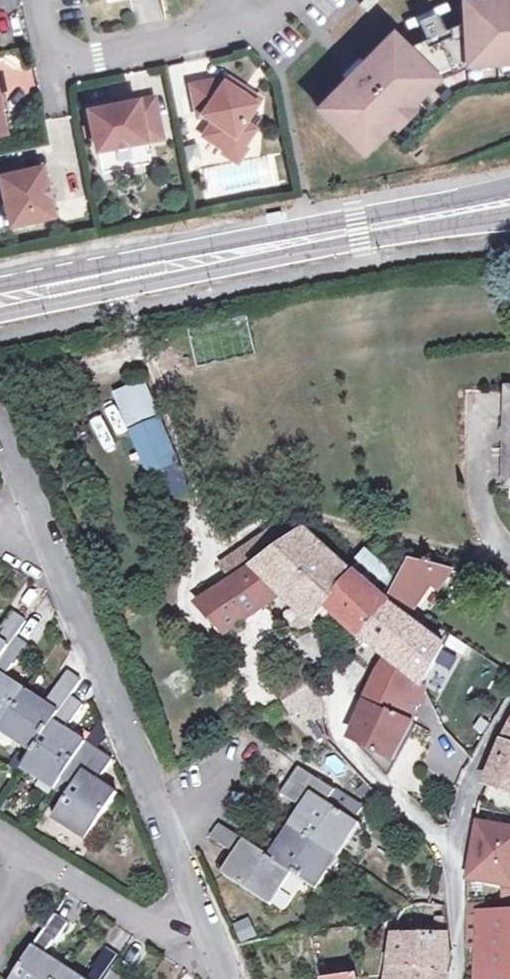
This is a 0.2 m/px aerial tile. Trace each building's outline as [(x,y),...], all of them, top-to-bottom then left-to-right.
[(357,146),(368,134),(374,140),(394,119),(390,115),(400,105),(404,109),(426,87),(421,82),(431,71),(465,56),(480,56),(481,63),(497,62),(497,55),(509,54),(509,0),(463,0),(463,2),(393,33),(391,31),(317,106),(357,146)] [(358,2),(365,9),(375,0),(360,0),(358,2)] [(223,148),(241,144),(252,128),(242,121),(255,103),(224,81),(219,78),(190,84),(196,114),(204,113),(213,120),(204,133),(223,148)] [(227,78),(224,81),(255,103),(258,98),(227,78)] [(4,89),(0,90),(0,99),(2,110),(8,109),(4,89)] [(108,107),(89,111),(98,150),(162,137),(153,97),(121,104),(108,107)] [(106,100),(108,107),(121,104),(119,97),(106,100)] [(244,147),(241,144),(223,148),(222,150),(235,160),(244,147)] [(45,166),(2,176),(13,226),(56,217),(45,166)] [(146,380),(115,394),(131,431),(162,418),(146,380)] [(327,605),(360,635),(385,607),(399,581),(368,554),(350,572),(307,534),(304,536),(297,526),(277,531),(225,565),(235,582),(201,606),(225,635),(282,593),(311,622),(327,605)] [(378,673),(367,701),(410,721),(419,702),(417,695),(444,646),(402,615),(426,578),(433,567),(409,562),(399,581),(385,607),(360,635),(390,659),(378,673)] [(433,567),(426,578),(442,588),(451,571),(433,567)] [(15,636),(25,620),(12,611),(0,630),(3,632),(0,636),(0,658),(15,636)] [(5,725),(28,690),(5,676),(14,664),(17,665),(29,645),(15,636),(0,658),(0,722),(5,725)] [(280,689),(305,674),(298,664),(272,678),(280,689)] [(28,690),(5,725),(22,736),(17,742),(34,753),(71,696),(82,680),(69,671),(55,690),(57,692),(50,704),(28,690)] [(305,674),(280,689),(286,698),(283,699),(293,712),(322,698),(314,685),(305,674)] [(34,753),(28,762),(43,773),(39,780),(54,789),(62,777),(86,740),(66,726),(69,722),(71,723),(83,703),(71,696),(34,753)] [(397,760),(392,757),(410,721),(367,701),(351,737),(375,749),(371,757),(389,775),(397,760)] [(1,732),(17,742),(22,736),(5,725),(1,732)] [(487,783),(509,791),(509,728),(487,783)] [(113,757),(86,740),(62,777),(74,785),(58,812),(73,822),(68,829),(86,840),(118,791),(97,777),(101,771),(103,772),(113,757)] [(23,769),(39,780),(43,773),(28,762),(23,769)] [(303,805),(290,825),(332,852),(344,836),(350,840),(360,823),(328,802),(335,790),(299,766),(281,794),(297,804),(299,802),(303,805)] [(53,819),(68,829),(73,822),(58,812),(53,819)] [(286,867),(245,840),(220,824),(211,837),(230,850),(232,848),(237,852),(223,873),(272,905),(282,890),(275,886),(286,867)] [(480,824),(474,851),(509,858),(509,830),(480,824)] [(321,869),(332,852),(290,825),(276,846),(271,842),(273,839),(254,827),(245,840),(286,867),(294,872),(318,889),(328,873),(321,869)] [(344,836),(332,852),(339,856),(350,840),(344,836)] [(474,851),(469,879),(503,886),(504,903),(509,903),(509,858),(474,851)] [(328,873),(339,856),(332,852),(321,869),(328,873)] [(282,890),(294,872),(286,867),(275,886),(282,890)] [(468,950),(479,950),(480,915),(488,915),(489,906),(467,906),(468,950)] [(55,913),(13,978),(59,978),(66,967),(46,954),(53,942),(56,943),(68,922),(55,913)] [(479,950),(478,978),(509,978),(509,915),(488,915),(480,915),(479,950)] [(397,937),(392,965),(448,973),(451,958),(449,936),(397,937)] [(110,971),(120,956),(105,947),(93,967),(96,969),(89,978),(105,978),(110,971)] [(448,973),(392,965),(390,978),(447,978),(448,973)] [(59,978),(84,978),(66,967),(59,978)] [(110,971),(105,978),(122,978),(110,971)]
